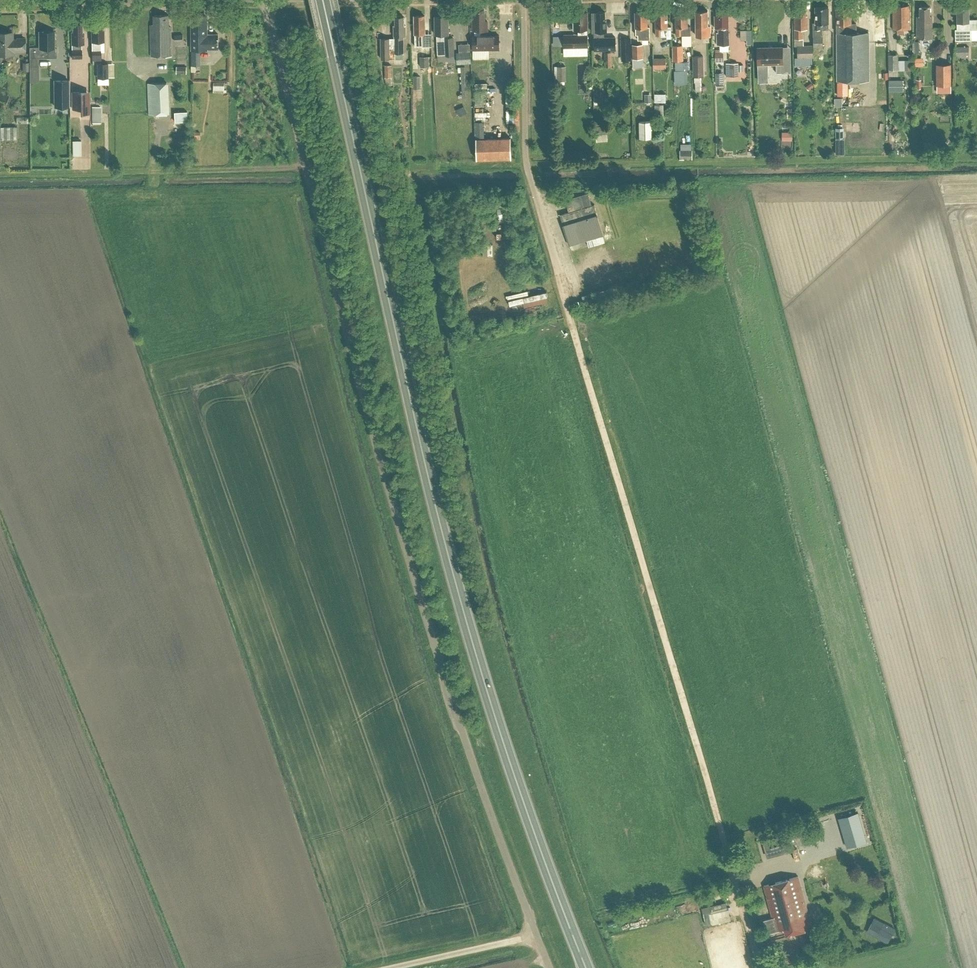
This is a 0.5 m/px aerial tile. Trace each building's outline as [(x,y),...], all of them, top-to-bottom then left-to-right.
[(906,5),(893,5),(893,29),(910,29),(910,8),(906,8),(906,5)] [(848,81),(869,81),(869,32),(857,32),(857,22),(851,22),(851,6),(837,6),(837,81),(848,81)] [(932,27),(932,28),(932,16),(929,16),(929,6),(920,6),(920,16),(917,16),(917,27),(917,38),(932,38),(932,27)] [(795,29),(795,38),(795,45),(803,45),(803,39),(803,28),(807,28),(807,19),(806,19),(806,8),(804,8),(804,7),(799,7),(799,8),(797,8),(797,16),(795,16),(795,29)] [(815,22),(813,22),(813,36),(813,47),(823,47),(823,35),(822,35),(822,29),(821,29),(821,23),(828,23),(828,7),(815,7),(815,22)] [(957,29),(955,29),(955,40),(970,40),(970,29),(976,29),(976,19),(969,19),(969,7),(957,7),(957,22),(957,29)] [(717,15),(715,15),(715,28),(716,28),(719,28),(719,33),(717,33),(717,45),(729,45),(728,8),(717,8),(717,15)] [(475,30),(475,35),(473,36),(473,49),(499,49),(499,35),(481,35),(481,30),(487,30),(487,21),(484,21),(484,10),(473,10),(473,19),(473,30),(475,30)] [(688,10),(676,11),(676,27),(676,35),(690,35),(690,26),(688,26),(688,10)] [(708,10),(696,10),(696,26),(696,35),(702,35),(702,36),(710,36),(710,26),(708,26),(708,10)] [(578,34),(563,34),(564,47),(588,47),(588,34),(587,34),(587,29),(588,29),(587,12),(586,12),(586,11),(580,11),(580,12),(578,12),(579,14),(574,15),(574,21),(573,21),(573,29),(578,29),(578,34)] [(650,27),(648,27),(647,11),(635,11),(635,27),(636,27),(636,34),(638,34),(638,39),(650,39),(650,27)] [(667,11),(655,11),(656,27),(656,36),(662,36),(662,30),(667,30),(667,38),(671,38),(671,26),(668,26),(667,11)] [(607,32),(607,24),(605,24),(605,12),(596,12),(592,12),(592,31),(594,31),(595,50),(616,50),(615,37),(604,37),(604,32),(607,32)] [(154,24),(151,24),(151,56),(172,56),(171,26),(169,26),(169,14),(154,15),(154,24)] [(218,35),(208,35),(207,17),(205,17),(205,15),(191,15),(192,49),(218,49),(218,35)] [(423,46),(422,34),(427,34),(427,26),(425,26),(425,15),(415,15),(415,46),(423,46)] [(438,34),(438,38),(438,54),(454,54),(453,37),(448,37),(448,36),(449,36),(448,16),(447,16),(445,15),(443,15),(441,16),(435,16),(435,34),(438,34)] [(395,25),(394,25),(394,36),(395,36),(395,38),(381,38),(381,59),(395,59),(395,53),(404,52),(403,35),(406,35),(406,27),(404,27),(404,16),(395,17),(395,25)] [(100,42),(104,42),(103,33),(102,33),(102,21),(100,21),(100,20),(94,20),(94,21),(93,21),(93,29),(91,29),(92,60),(101,59),(100,42)] [(72,58),(81,58),(81,44),(84,44),(83,35),(82,35),(82,23),(80,23),(80,22),(75,22),(75,23),(73,23),(73,31),(71,31),(71,44),(72,44),(72,58)] [(738,29),(738,40),(749,40),(749,29),(738,29)] [(55,57),(57,56),(56,48),(54,48),(54,31),(39,31),(39,47),(29,47),(29,62),(29,66),(37,66),(37,58),(55,57)] [(0,32),(0,55),(13,54),(13,52),(25,51),(24,38),(17,38),(17,40),(12,40),(12,32),(0,32)] [(628,58),(627,38),(619,38),(620,59),(628,58)] [(911,41),(911,51),(919,51),(919,41),(911,41)] [(643,57),(642,44),(632,44),(633,58),(643,57)] [(683,45),(673,45),(673,60),(683,60),(683,45)] [(795,58),(795,66),(812,65),(812,57),(813,57),(813,45),(803,46),(797,46),(797,58),(795,58)] [(969,46),(955,46),(955,55),(969,55),(969,46)] [(782,47),(757,47),(758,64),(776,64),(777,73),(783,73),(791,73),(791,59),(783,59),(782,47)] [(715,52),(715,61),(723,61),(723,53),(715,52)] [(456,53),(456,63),(471,63),(471,53),(456,53)] [(703,54),(693,55),(693,76),(704,75),(703,54)] [(890,70),(898,70),(898,56),(889,56),(890,70)] [(420,57),(420,67),(429,67),(429,57),(420,57)] [(666,57),(653,57),(653,67),(666,67),(666,57)] [(685,62),(675,62),(675,70),(685,70),(685,62)] [(729,62),(730,75),(739,75),(738,62),(729,62)] [(96,63),(97,78),(108,77),(108,63),(96,63)] [(951,64),(937,64),(937,84),(951,84),(951,64)] [(566,80),(566,66),(557,66),(557,80),(566,80)] [(687,70),(674,70),(674,84),(688,83),(687,70)] [(723,72),(715,73),(716,83),(724,83),(723,72)] [(68,80),(54,80),(54,107),(68,107),(68,80)] [(837,81),(837,95),(848,95),(848,81),(837,81)] [(214,83),(214,92),(224,92),(224,83),(214,83)] [(149,115),(167,114),(166,84),(148,84),(149,115)] [(937,84),(937,93),(951,92),(951,84),(937,84)] [(602,90),(593,90),(594,105),(603,105),(602,90)] [(90,113),(89,91),(71,91),(71,109),(80,108),(80,113),(90,113)] [(663,100),(663,92),(652,93),(653,101),(663,100)] [(655,104),(655,129),(663,129),(663,104),(655,104)] [(520,129),(518,106),(511,106),(513,130),(520,129)] [(101,123),(101,107),(94,107),(94,118),(92,118),(93,123),(101,123)] [(178,111),(178,121),(190,120),(189,110),(178,111)] [(652,121),(640,121),(640,138),(652,138),(652,121)] [(18,126),(0,126),(0,139),(18,139),(18,126)] [(606,126),(595,126),(595,134),(606,134),(606,126)] [(836,127),(836,138),(844,137),(844,127),(836,127)] [(792,140),(792,132),(782,132),(782,140),(792,140)] [(836,138),(836,154),(845,153),(845,137),(844,137),(836,138)] [(510,138),(476,138),(477,159),(511,158),(510,138)] [(689,158),(689,143),(678,143),(678,157),(689,158)] [(569,211),(560,214),(569,245),(603,235),(594,204),(592,205),(588,193),(565,200),(569,211)] [(521,306),(546,301),(544,290),(525,294),(524,290),(504,295),(506,304),(520,301),(521,306)] [(858,812),(839,817),(847,846),(867,841),(858,812)] [(778,837),(764,841),(768,856),(787,850),(784,839),(779,840),(778,837)] [(798,876),(764,885),(772,917),(767,919),(770,931),(776,930),(784,927),(786,934),(805,929),(803,922),(810,920),(798,876)] [(727,906),(726,902),(710,906),(710,905),(702,907),(706,924),(710,923),(707,912),(711,911),(711,910),(727,906)] [(896,930),(885,925),(881,934),(892,939),(896,930)]
